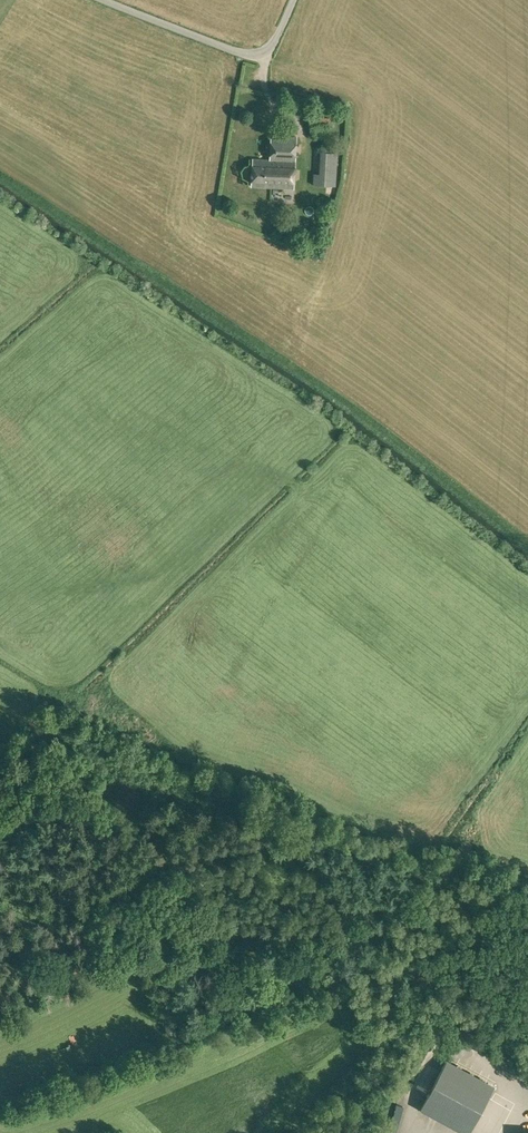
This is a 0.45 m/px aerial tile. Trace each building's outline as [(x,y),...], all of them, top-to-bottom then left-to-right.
[(252,158),(251,186),(270,187),(293,188),(296,136),(271,135),(270,150),(270,159),(252,158)] [(337,152),(320,151),(319,172),(314,172),(313,184),(336,185),(337,152)] [(435,1052),(443,1037),(436,1033),(428,1048),(435,1052)] [(446,1061),(421,1107),(468,1132),(493,1086),(446,1061)]
